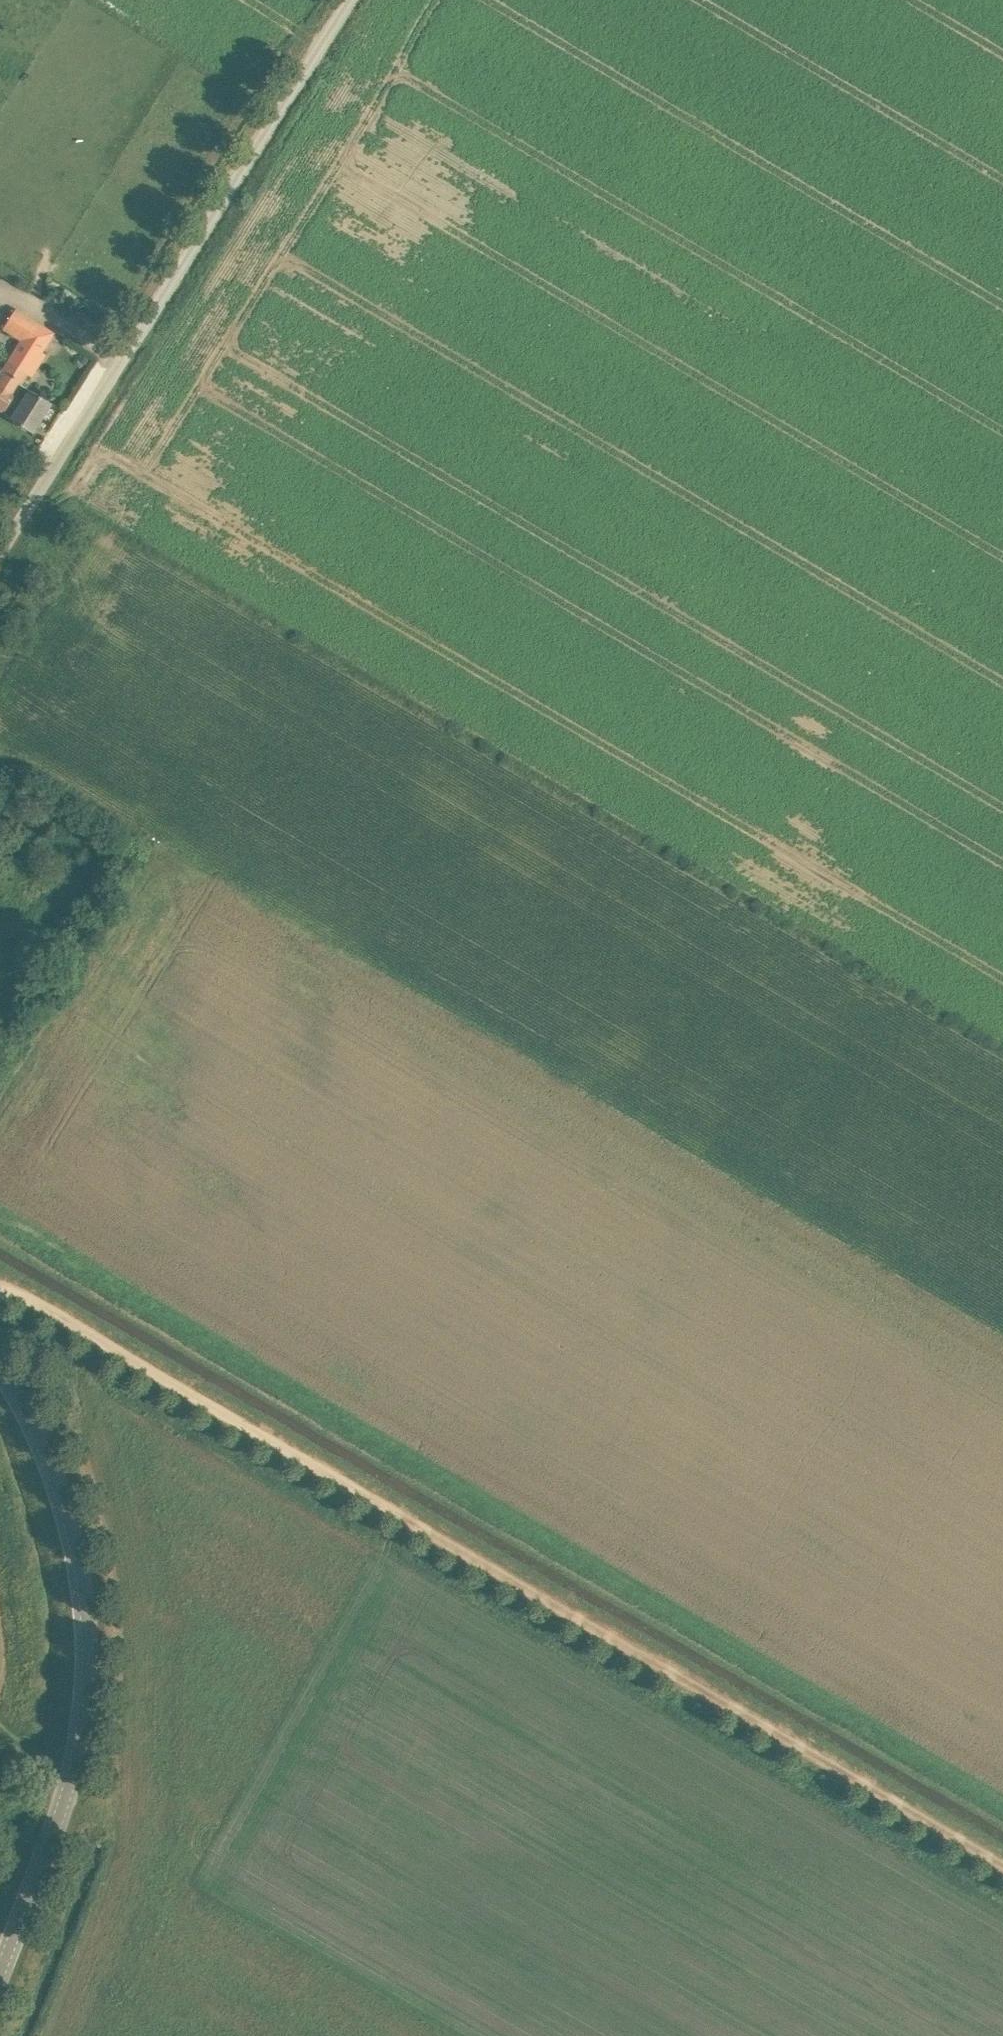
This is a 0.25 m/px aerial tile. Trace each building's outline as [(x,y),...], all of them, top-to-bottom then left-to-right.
[(12,419),(34,432),(52,403),(31,389),(30,390),(21,384),(27,375),(30,377),(45,354),(41,352),(54,333),(16,309),(4,329),(21,340),(0,374),(0,409),(13,417),(12,419)]
